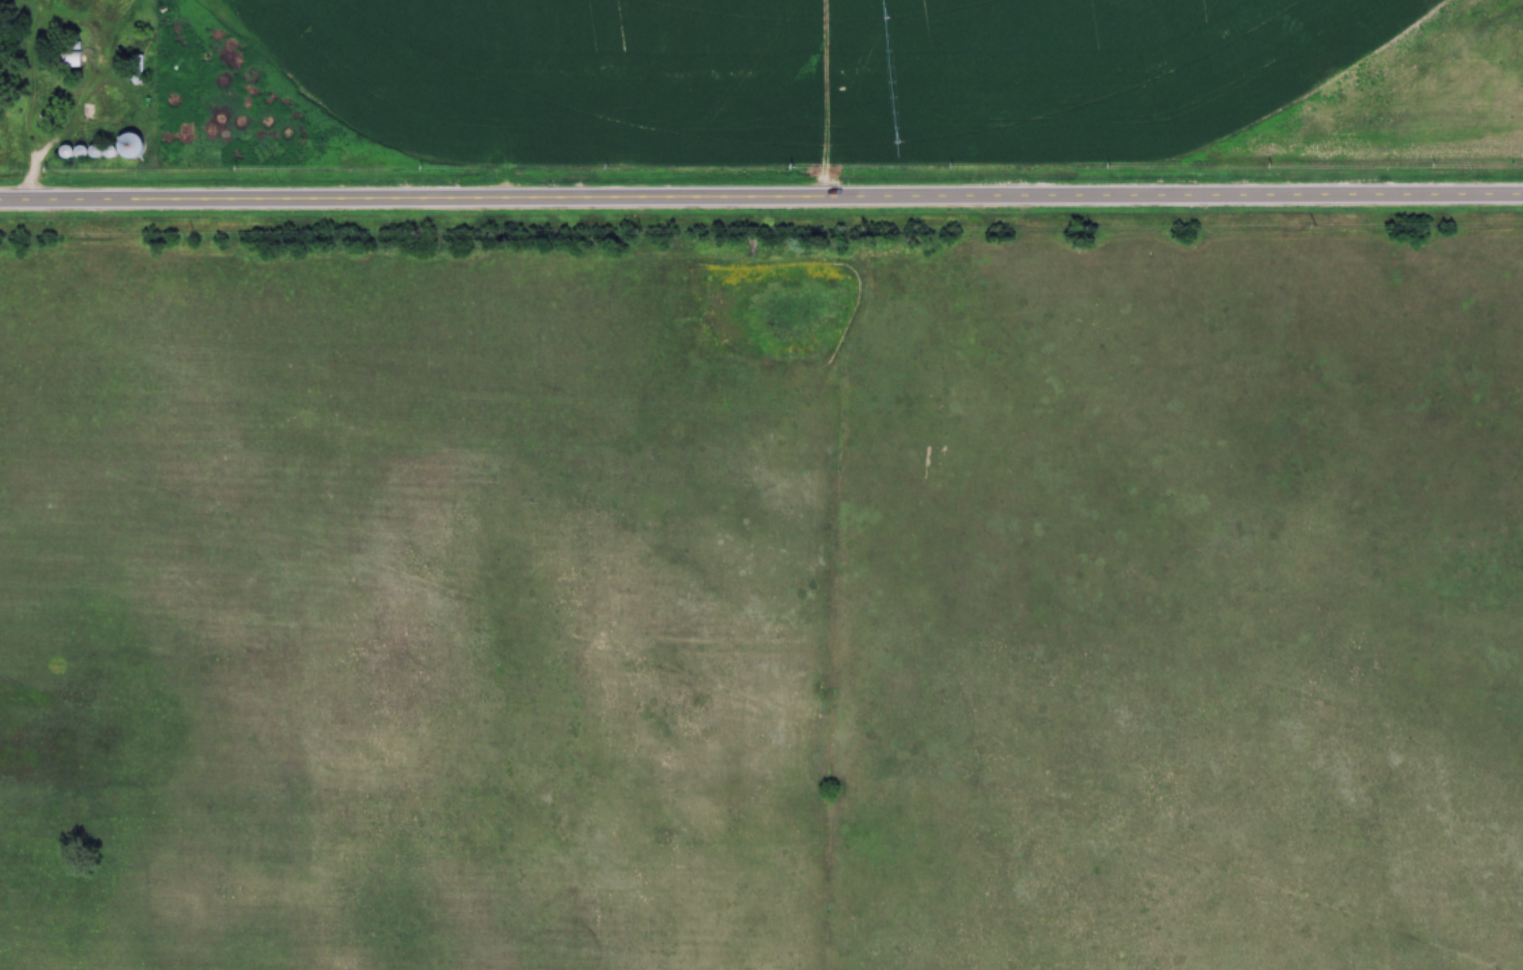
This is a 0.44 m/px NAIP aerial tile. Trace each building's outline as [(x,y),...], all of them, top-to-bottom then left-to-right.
[(83,68),(83,52),(60,52),(60,68),(83,68)] [(145,55),(134,55),(134,84),(145,84),(145,55)] [(95,120),(95,104),(86,104),(86,120),(95,120)] [(121,141),(133,160),(148,151),(135,132),(121,141)] [(93,150),(96,158),(103,155),(100,146),(93,150)] [(63,148),(65,159),(73,157),(71,147),(63,148)]
